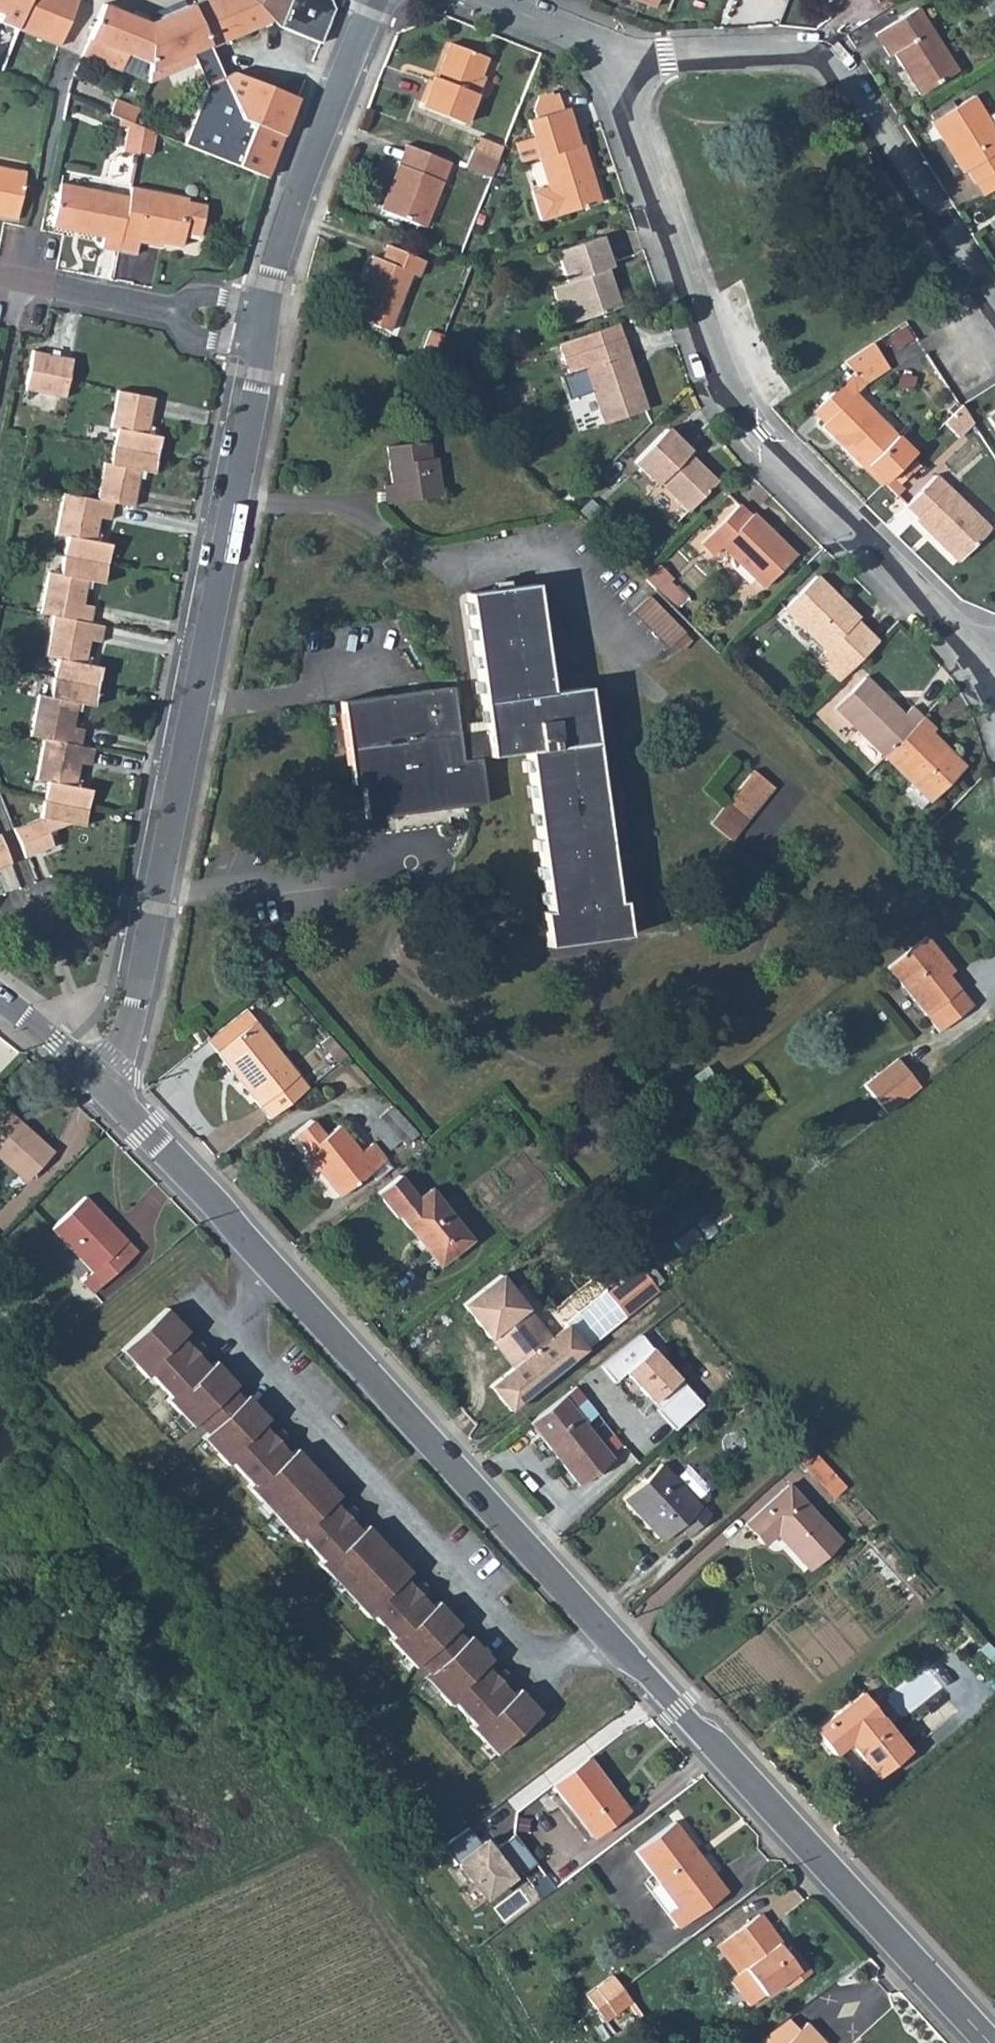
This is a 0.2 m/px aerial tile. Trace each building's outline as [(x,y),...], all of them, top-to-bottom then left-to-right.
[(1,14),(0,16),(0,22),(17,29),(29,0),(0,0),(0,14),(1,14)] [(17,29),(44,40),(59,46),(78,0),(29,0),(17,29)] [(192,5),(210,47),(272,20),(251,0),(203,0),(192,5)] [(272,20),(279,26),(319,43),(336,9),(332,0),(251,0),(272,20)] [(102,5),(82,55),(121,72),(128,55),(148,63),(148,24),(102,5)] [(192,5),(148,24),(148,63),(149,81),(195,62),(206,86),(182,145),(266,178),(283,136),(241,120),(223,76),(210,47),(192,5)] [(917,7),(874,32),(889,56),(893,54),(903,69),(906,67),(921,93),(957,71),(917,7)] [(433,76),(420,107),(463,124),(482,77),(478,75),(485,57),(450,43),(436,77),(433,76)] [(234,72),(223,76),(241,120),(283,136),(297,99),(234,72)] [(538,158),(547,188),(557,217),(598,203),(580,145),(576,146),(565,109),(561,110),(556,95),(536,101),(531,110),(534,119),(526,121),(532,138),(520,142),(517,149),(521,163),(538,158)] [(976,182),(994,170),(994,132),(986,117),(972,97),(930,121),(962,172),(966,170),(974,183),(976,182)] [(115,98),(108,115),(118,119),(132,124),(138,108),(115,98)] [(986,117),(994,132),(994,111),(986,117)] [(118,119),(117,129),(125,131),(141,134),(142,129),(132,124),(118,119)] [(141,134),(137,154),(148,156),(152,133),(142,129),(141,134)] [(125,131),(121,154),(137,157),(137,154),(141,134),(125,131)] [(479,153),(495,160),(500,148),(484,141),(479,153)] [(406,144),(380,209),(422,227),(448,161),(406,144)] [(469,149),(463,165),(489,176),(495,160),(479,153),(469,149)] [(15,219),(24,172),(0,167),(0,216),(15,219)] [(976,182),(984,195),(994,188),(994,170),(976,182)] [(99,247),(116,250),(128,198),(59,184),(51,226),(101,236),(99,247)] [(128,198),(116,250),(134,254),(137,241),(138,234),(159,238),(158,242),(179,246),(182,232),(198,235),(203,205),(187,201),(187,198),(131,187),(128,198)] [(557,217),(547,188),(535,191),(544,221),(557,217)] [(138,234),(137,241),(157,245),(158,242),(159,238),(138,234)] [(557,252),(567,283),(575,309),(567,312),(559,315),(563,326),(617,307),(604,269),(609,267),(599,236),(557,252)] [(372,255),(352,303),(366,309),(362,320),(387,331),(410,273),(417,275),(424,260),(387,244),(381,259),(372,255)] [(567,283),(558,286),(567,312),(575,309),(567,283)] [(616,324),(559,343),(568,374),(584,368),(603,423),(644,411),(616,324)] [(417,358),(429,363),(440,335),(429,331),(417,358)] [(869,340),(841,360),(851,371),(864,384),(888,368),(869,340)] [(71,358),(31,350),(23,388),(63,397),(71,358)] [(820,426),(880,486),(883,484),(911,455),(853,395),(864,384),(851,371),(811,412),(823,424),(820,426)] [(153,397),(117,390),(109,427),(116,429),(113,445),(156,454),(160,437),(147,434),(153,397)] [(959,404),(941,424),(956,439),(971,424),(959,404)] [(987,418),(994,431),(994,413),(987,418)] [(663,430),(633,462),(657,485),(659,484),(688,511),(713,484),(684,456),(687,452),(663,430)] [(383,484),(383,487),(385,502),(438,495),(434,457),(428,457),(426,441),(386,446),(390,483),(383,484)] [(156,454),(113,445),(110,462),(104,461),(96,499),(112,502),(132,506),(139,470),(152,472),(156,454)] [(934,476),(905,506),(916,517),(913,521),(955,562),(987,530),(934,476)] [(96,499),(62,491),(54,533),(65,536),(62,555),(106,564),(110,543),(94,540),(98,517),(109,519),(112,502),(96,499)] [(737,505),(699,543),(711,555),(720,546),(763,587),(794,556),(752,515),(749,517),(737,505)] [(106,564),(62,555),(58,574),(46,571),(38,612),(52,615),(89,623),(92,605),(82,604),(86,580),(103,583),(106,564)] [(657,565),(644,578),(653,588),(667,574),(657,565)] [(815,659),(837,681),(876,643),(855,621),(857,619),(815,577),(781,609),(823,651),(815,659)] [(341,702),(343,719),(347,745),(351,784),(360,783),(365,819),(484,802),(478,758),(526,751),(546,910),(541,911),(544,946),(625,936),(620,900),(614,901),(585,686),(547,691),(533,584),(464,593),(484,729),(456,733),(450,686),(341,702)] [(631,613),(666,648),(672,642),(681,633),(682,632),(647,597),(631,613)] [(89,623),(52,615),(44,656),(55,658),(52,678),(96,685),(100,666),(84,664),(88,640),(99,642),(102,625),(89,623)] [(681,633),(672,642),(680,650),(689,641),(681,633)] [(832,707),(882,756),(921,717),(910,706),(899,717),(879,697),(881,695),(863,677),(832,707)] [(96,685),(52,678),(48,696),(37,694),(29,735),(42,738),(80,745),(82,729),(72,727),(77,702),(92,705),(96,685)] [(921,717),(882,756),(929,803),(964,767),(947,749),(944,751),(928,734),(933,729),(921,717)] [(347,745),(343,719),(330,720),(334,746),(347,745)] [(80,745),(42,738),(34,779),(45,782),(42,799),(86,807),(89,790),(74,786),(78,764),(89,766),(93,748),(80,745)] [(729,838),(745,819),(772,788),(752,770),(709,820),(729,838)] [(86,807),(42,799),(38,818),(12,829),(23,857),(51,846),(45,832),(69,823),(82,827),(86,807)] [(9,863),(0,840),(0,866),(9,863)] [(886,967),(925,1015),(932,1009),(945,1025),(969,1005),(946,974),(939,968),(945,963),(923,937),(886,967)] [(945,963),(939,968),(946,974),(950,971),(945,963)] [(932,1009),(925,1015),(938,1031),(945,1025),(932,1009)] [(246,1091),(269,1119),(308,1087),(245,1010),(207,1041),(246,1091)] [(197,1027),(190,1033),(200,1044),(207,1038),(197,1027)] [(327,1036),(319,1043),(336,1061),(344,1055),(327,1036)] [(896,1059),(862,1086),(883,1112),(917,1085),(896,1059)] [(23,1182),(50,1153),(35,1138),(45,1127),(20,1104),(9,1115),(0,1106),(0,1160),(23,1182)] [(390,1106),(379,1116),(404,1144),(415,1134),(390,1106)] [(338,1197),(368,1172),(384,1160),(371,1144),(359,1153),(338,1127),(324,1137),(310,1122),(293,1135),(305,1150),(302,1152),(304,1154),(302,1156),(314,1171),(315,1170),(338,1197)] [(384,1160),(368,1172),(375,1181),(390,1168),(384,1160)] [(397,1174),(374,1193),(395,1218),(398,1217),(422,1245),(425,1243),(441,1263),(471,1240),(428,1187),(417,1196),(397,1174)] [(83,1197),(50,1228),(90,1271),(79,1282),(90,1293),(134,1250),(83,1197)] [(489,1386),(508,1411),(531,1393),(657,1291),(638,1267),(605,1294),(603,1292),(561,1325),(563,1328),(548,1340),(524,1309),(518,1314),(493,1281),(463,1305),(489,1338),(496,1333),(519,1364),(513,1368),(489,1386)] [(518,1314),(524,1309),(498,1277),(493,1281),(518,1314)] [(166,1307),(120,1349),(146,1376),(149,1374),(159,1384),(195,1350),(181,1336),(187,1330),(166,1307)] [(642,1332),(599,1366),(614,1383),(625,1375),(673,1431),(703,1404),(642,1332)] [(489,1338),(513,1368),(519,1364),(496,1333),(489,1338)] [(195,1350),(159,1384),(169,1395),(165,1398),(191,1426),(195,1422),(232,1388),(237,1384),(215,1360),(208,1366),(195,1350)] [(572,1387),(529,1422),(578,1486),(611,1460),(583,1424),(571,1409),(582,1400),(572,1387)] [(232,1388),(195,1422),(205,1433),(243,1399),(232,1388)] [(205,1433),(201,1437),(227,1464),(231,1461),(240,1471),(276,1439),(262,1424),(268,1418),(247,1394),(243,1399),(205,1433)] [(582,1400),(571,1409),(583,1424),(594,1415),(582,1400)] [(276,1439),(240,1471),(251,1483),(247,1486),(273,1514),(319,1474),(296,1449),(289,1454),(276,1439)] [(807,1447),(794,1458),(804,1469),(816,1458),(807,1447)] [(816,1458),(804,1469),(820,1487),(832,1476),(816,1458)] [(660,1465),(623,1499),(661,1541),(679,1527),(687,1536),(708,1517),(660,1465)] [(319,1474),(273,1514),(297,1541),(301,1538),(311,1548),(346,1514),(334,1501),(339,1496),(319,1474)] [(745,1524),(758,1538),(769,1528),(775,1535),(805,1569),(836,1541),(787,1487),(745,1524)] [(346,1514),(311,1548),(321,1560),(318,1563),(342,1590),(387,1548),(366,1525),(360,1530),(346,1514)] [(769,1528),(758,1538),(763,1545),(775,1535),(769,1528)] [(387,1548),(342,1590),(368,1618),(373,1614),(383,1625),(417,1591),(404,1576),(408,1572),(387,1548)] [(417,1591),(383,1625),(392,1636),(387,1640),(413,1667),(417,1663),(455,1628),(458,1624),(437,1601),(431,1606),(417,1591)] [(455,1628),(417,1663),(427,1674),(466,1640),(455,1628)] [(466,1640),(427,1674),(424,1678),(448,1705),(452,1702),(462,1713),(499,1680),(485,1665),(490,1660),(469,1636),(466,1640)] [(512,1694),(499,1680),(462,1713),(472,1724),(469,1726),(492,1752),(496,1752),(539,1712),(518,1689),(512,1694)] [(859,1693),(813,1730),(831,1753),(846,1742),(849,1743),(875,1776),(906,1751),(859,1693)] [(585,1758),(549,1785),(587,1837),(624,1810),(585,1758)] [(673,1821),(633,1850),(674,1907),(665,1913),(676,1927),(725,1890),(673,1821)] [(467,1828),(442,1848),(454,1864),(456,1862),(482,1898),(518,1871),(520,1874),(534,1863),(513,1834),(491,1851),(483,1841),(479,1844),(467,1828)] [(758,1915),(714,1948),(732,1972),(726,1977),(746,2005),(783,1979),(789,1986),(806,1973),(788,1948),(781,1952),(775,1945),(778,1942),(758,1915)] [(592,1991),(602,2003),(617,1992),(607,1980),(592,1991)] [(617,1992),(602,2003),(609,2013),(624,2002),(617,1992)] [(617,2031),(644,2016),(637,2002),(609,2017),(617,2031)] [(758,2039),(761,2042),(778,2042),(797,2026),(788,2016),(758,2039)] [(823,2040),(804,2019),(797,2026),(778,2042),(819,2042),(823,2040)]
